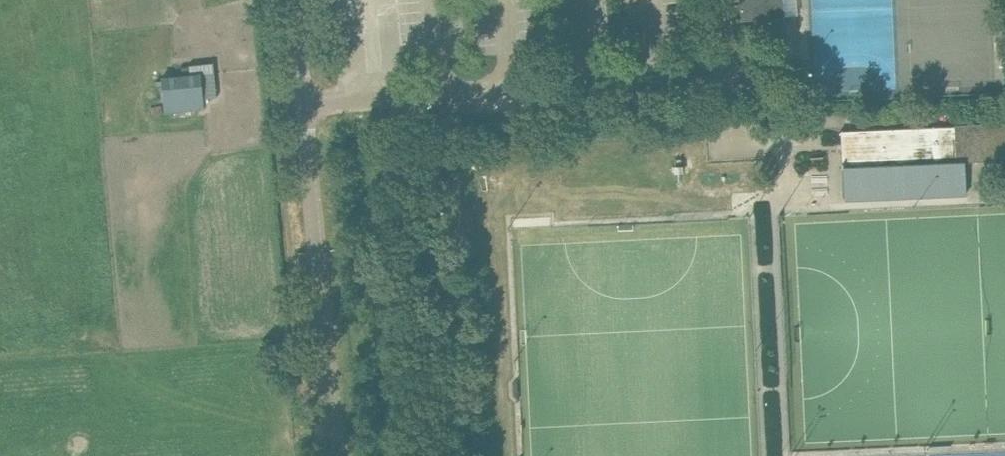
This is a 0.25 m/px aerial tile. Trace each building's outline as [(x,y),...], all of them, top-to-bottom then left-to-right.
[(731,15),(797,9),(796,0),(730,0),(731,15)] [(201,75),(181,77),(161,79),(164,111),(204,107),(201,75)] [(842,167),(1004,159),(1004,123),(841,131),(842,167)]
